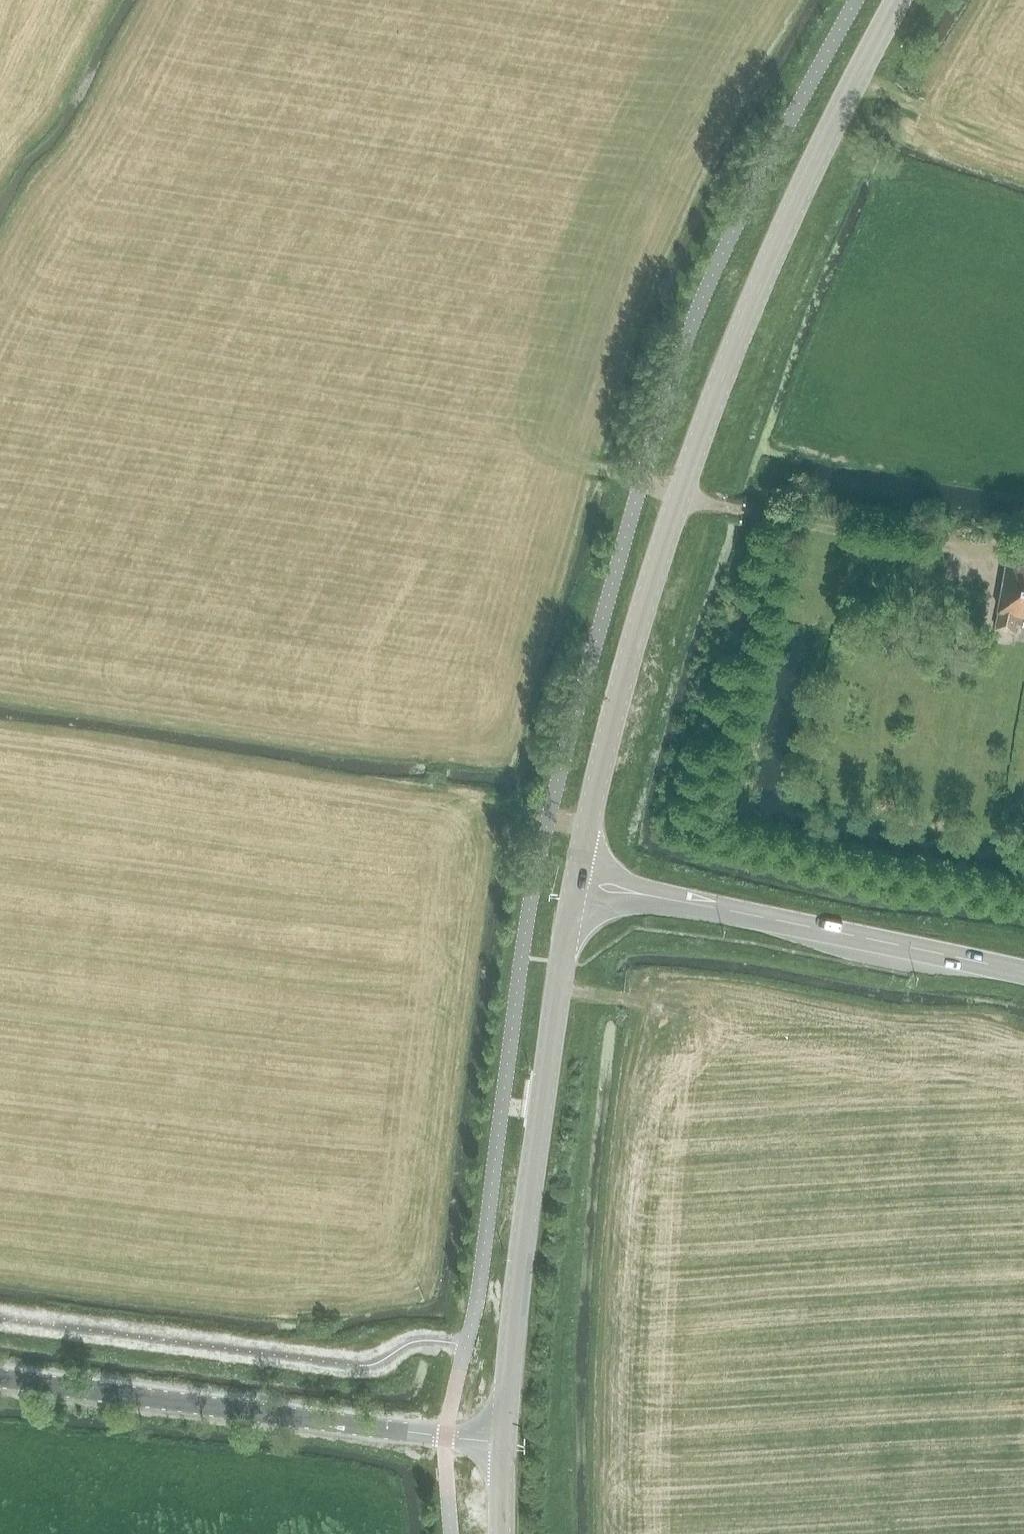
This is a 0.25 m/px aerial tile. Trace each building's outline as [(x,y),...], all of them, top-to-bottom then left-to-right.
[(1005,561),(997,610),(998,610),(995,629),(1014,632),(1016,621),(1023,622),(1023,625),(1023,626),(1023,564),(1005,561)]
